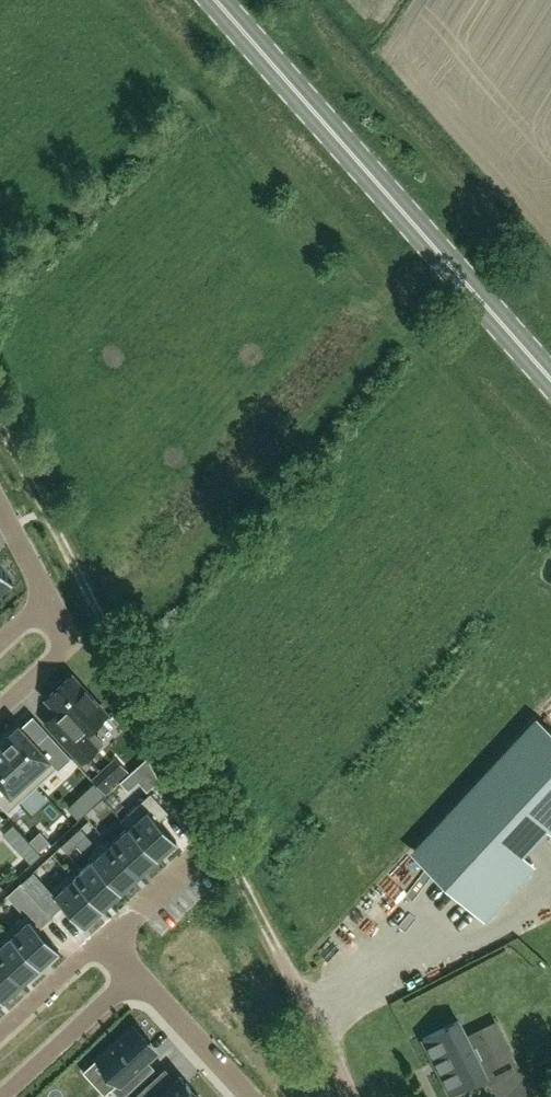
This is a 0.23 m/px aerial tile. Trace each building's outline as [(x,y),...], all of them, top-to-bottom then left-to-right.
[(11,582),(12,581),(0,568),(0,592),(11,582)] [(106,714),(71,676),(47,698),(58,710),(46,721),(55,731),(83,762),(103,743),(90,729),(106,714)] [(537,723),(417,853),(484,915),(530,865),(517,853),(550,817),(550,735),(537,723)] [(0,741),(0,744),(37,785),(56,767),(58,769),(71,757),(51,735),(39,746),(19,724),(0,741)] [(0,744),(0,804),(8,812),(37,785),(0,744)] [(120,782),(128,791),(139,782),(147,791),(160,780),(147,757),(120,782)] [(106,793),(121,779),(108,765),(93,779),(106,793)] [(150,792),(121,820),(127,827),(128,826),(157,858),(177,840),(158,820),(168,811),(150,792)] [(99,814),(109,805),(103,798),(93,807),(99,814)] [(87,811),(79,803),(71,811),(78,819),(87,811)] [(3,834),(31,864),(41,854),(13,824),(3,834)] [(111,842),(109,843),(139,875),(157,858),(128,826),(127,827),(111,842)] [(80,828),(71,837),(77,844),(86,835),(80,828)] [(30,841),(39,851),(49,842),(40,832),(30,841)] [(71,837),(61,846),(67,853),(77,844),(71,837)] [(107,839),(87,857),(91,861),(92,860),(121,892),(139,875),(109,843),(111,842),(107,839)] [(74,876),(73,877),(102,909),(121,891),(92,860),(74,876)] [(102,909),(73,877),(74,876),(71,872),(51,891),(63,905),(83,926),(102,909)] [(304,883),(314,899),(324,893),(314,877),(304,883)] [(21,883),(8,894),(26,914),(38,926),(50,915),(21,883)] [(39,902),(52,916),(63,905),(51,891),(39,902)] [(26,914),(6,932),(9,936),(10,935),(39,967),(59,949),(38,926),(26,914)] [(10,935),(9,936),(0,944),(0,961),(21,984),(39,967),(10,935)] [(21,984),(0,961),(0,998),(3,1001),(21,984)] [(466,1036),(458,1020),(423,1038),(450,1093),(484,1076),(488,1083),(504,1075),(481,1028),(466,1036)] [(156,1050),(133,1025),(97,1059),(119,1083),(112,1089),(119,1096),(123,1096),(155,1068),(147,1059),(156,1050)] [(526,1074),(505,1096),(530,1096),(540,1086),(526,1074)] [(180,1076),(176,1080),(168,1087),(160,1078),(139,1096),(199,1096),(180,1076)]
